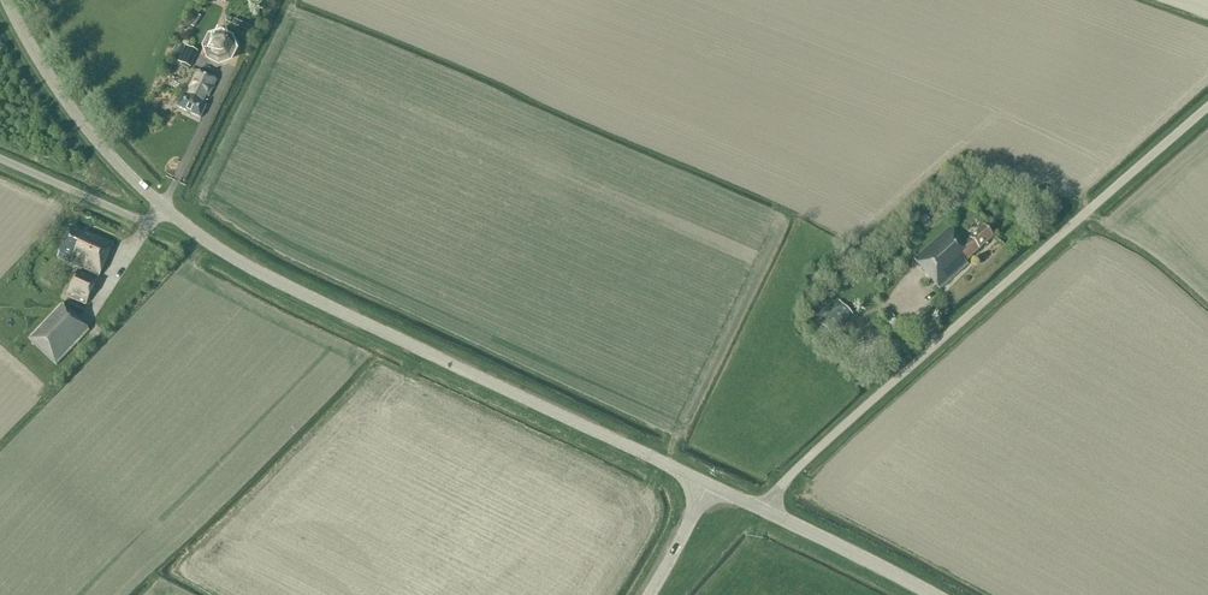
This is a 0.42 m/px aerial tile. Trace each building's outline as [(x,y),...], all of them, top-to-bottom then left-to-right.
[(231,42),(221,38),(211,41),(207,50),(210,61),(219,65),(229,62),(234,52),(231,42)] [(198,52),(186,47),(179,62),(190,68),(198,52)] [(183,95),(178,107),(201,119),(206,106),(203,105),(207,97),(209,98),(217,81),(197,71),(189,88),(191,89),(187,97),(183,95)] [(923,225),(929,221),(925,215),(919,219),(923,225)] [(968,265),(965,262),(993,237),(983,226),(965,242),(951,227),(914,260),(941,289),(968,265)] [(83,234),(71,228),(57,259),(91,274),(99,277),(99,278),(114,245),(84,232),(83,234)] [(67,297),(86,306),(98,281),(97,280),(99,277),(91,274),(89,277),(79,272),(67,297)] [(818,321),(831,335),(853,315),(839,301),(818,321)] [(28,339),(57,366),(89,331),(61,305),(28,339)]
